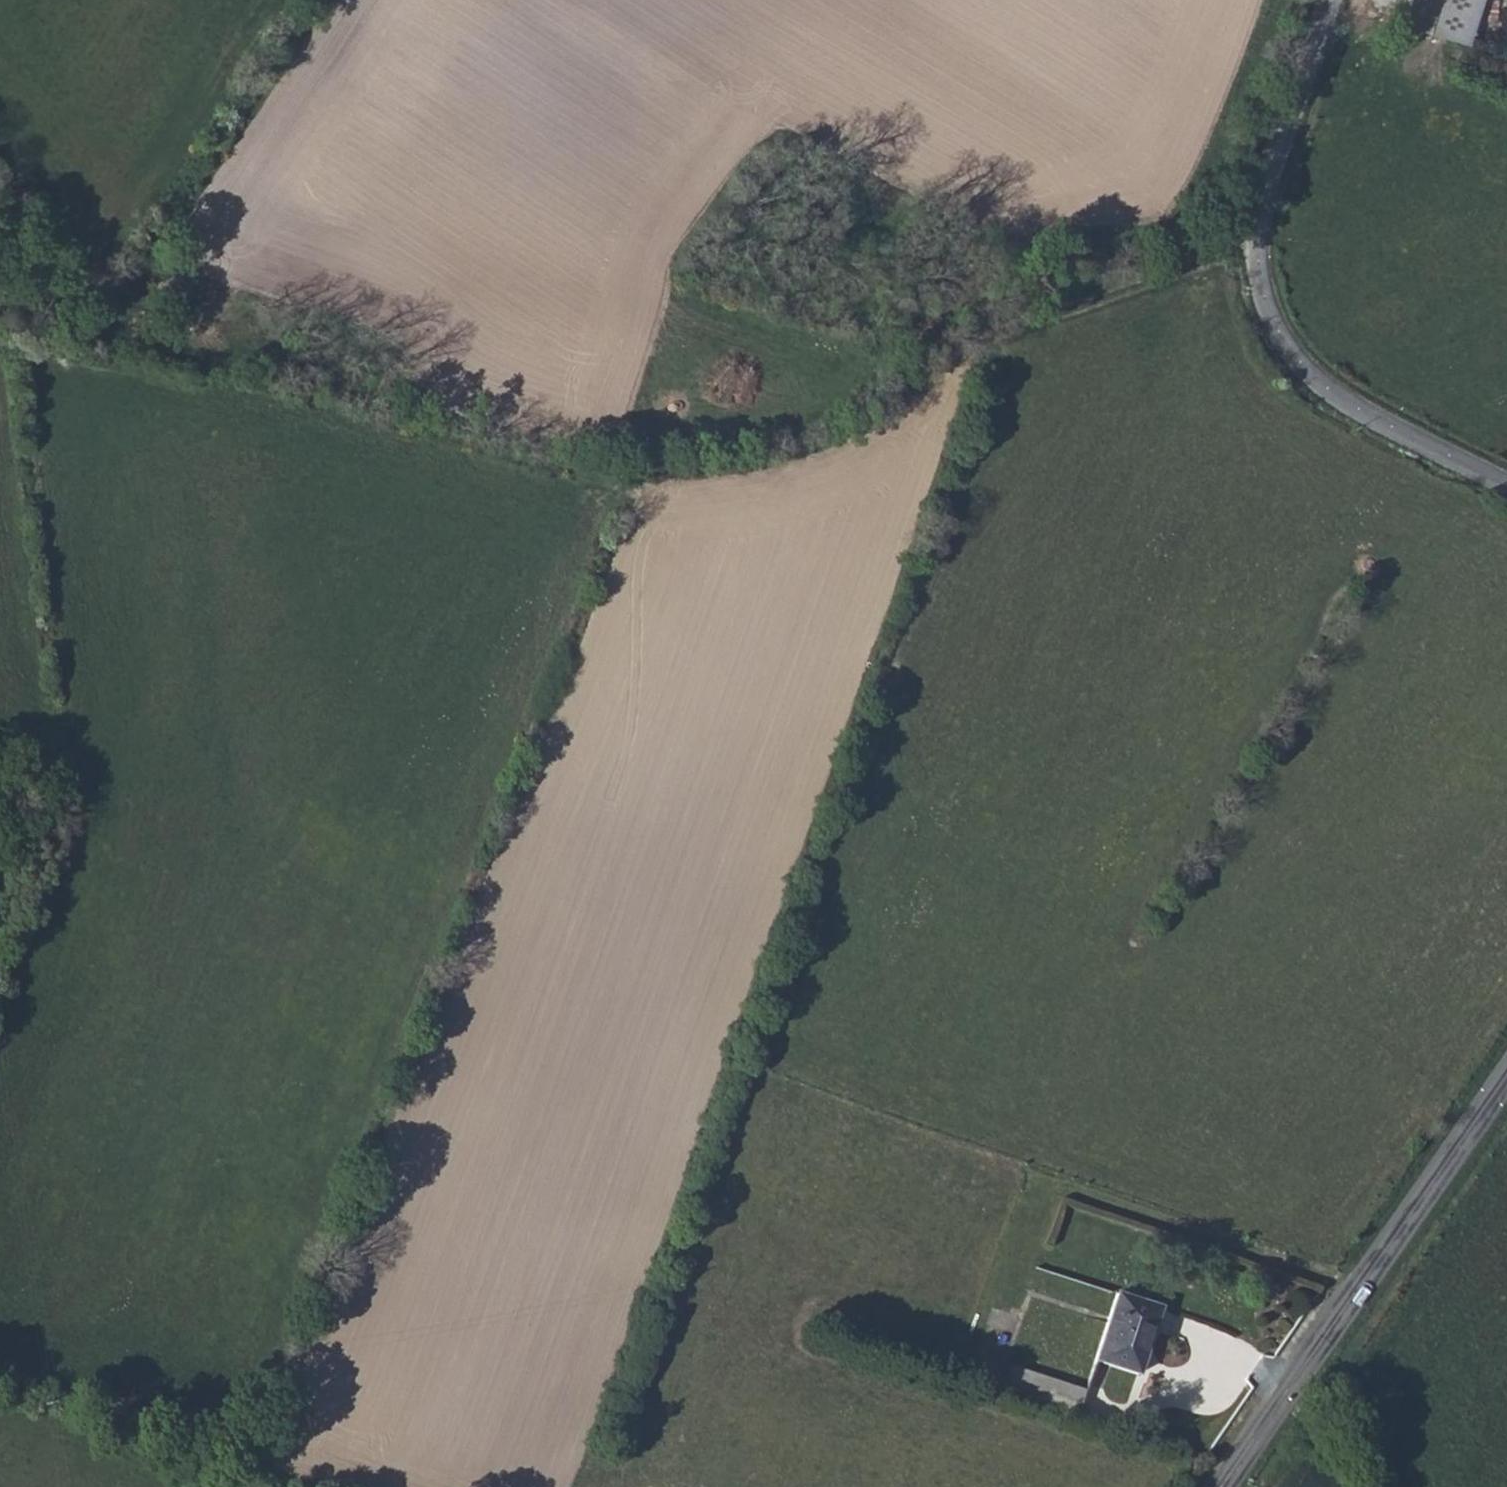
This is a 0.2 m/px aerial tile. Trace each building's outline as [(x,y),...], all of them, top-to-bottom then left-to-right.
[(1482,0),(1407,0),(1400,25),(1470,45),(1482,0)] [(1506,55),(1506,17),(1492,13),(1482,48),(1506,55)] [(1162,1304),(1121,1288),(1095,1355),(1138,1371),(1162,1304)] [(971,1388),(1076,1421),(1084,1392),(1008,1368),(1020,1322),(992,1313),(971,1388)]
